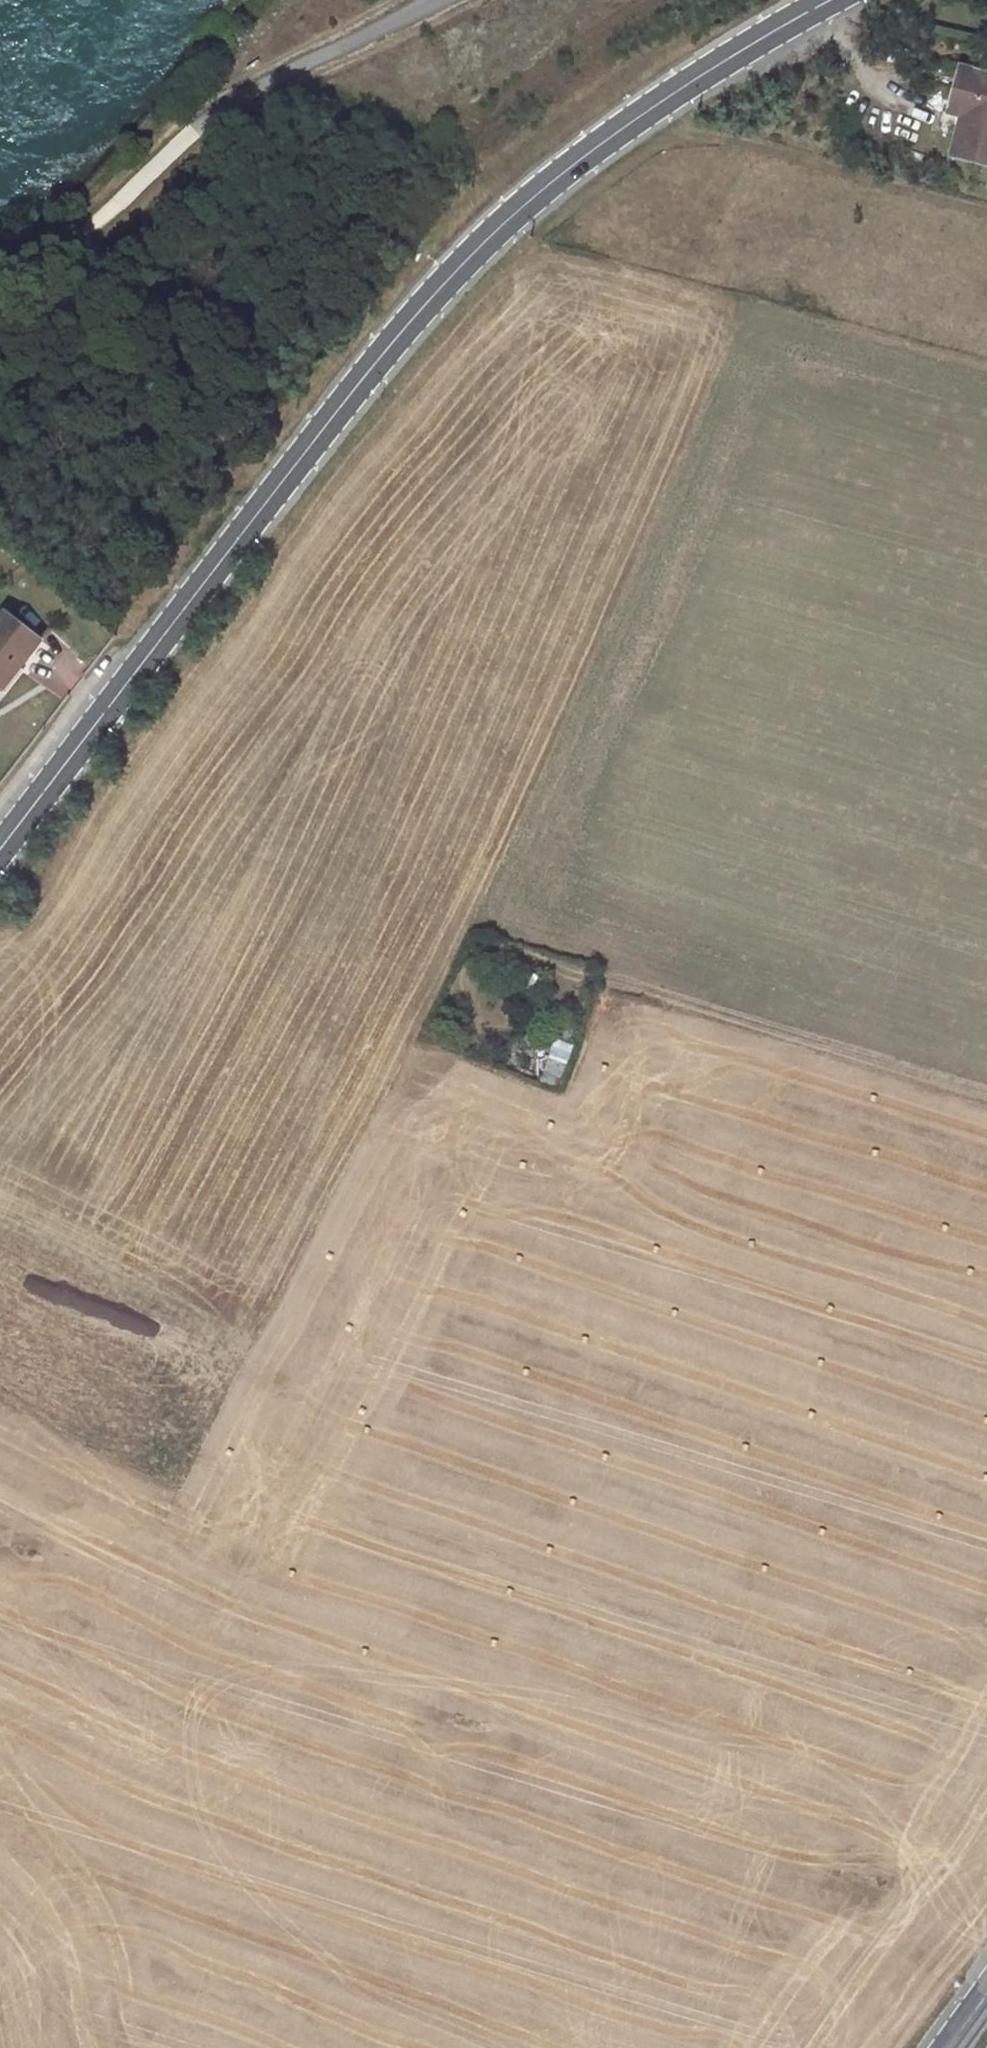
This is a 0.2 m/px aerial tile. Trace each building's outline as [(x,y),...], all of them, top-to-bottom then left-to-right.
[(953,157),(986,165),(986,74),(963,68),(950,113),(964,117),(953,157)] [(3,690),(41,640),(6,612),(0,620),(0,687),(3,690)] [(565,1085),(572,1042),(553,1039),(546,1082),(565,1085)]
